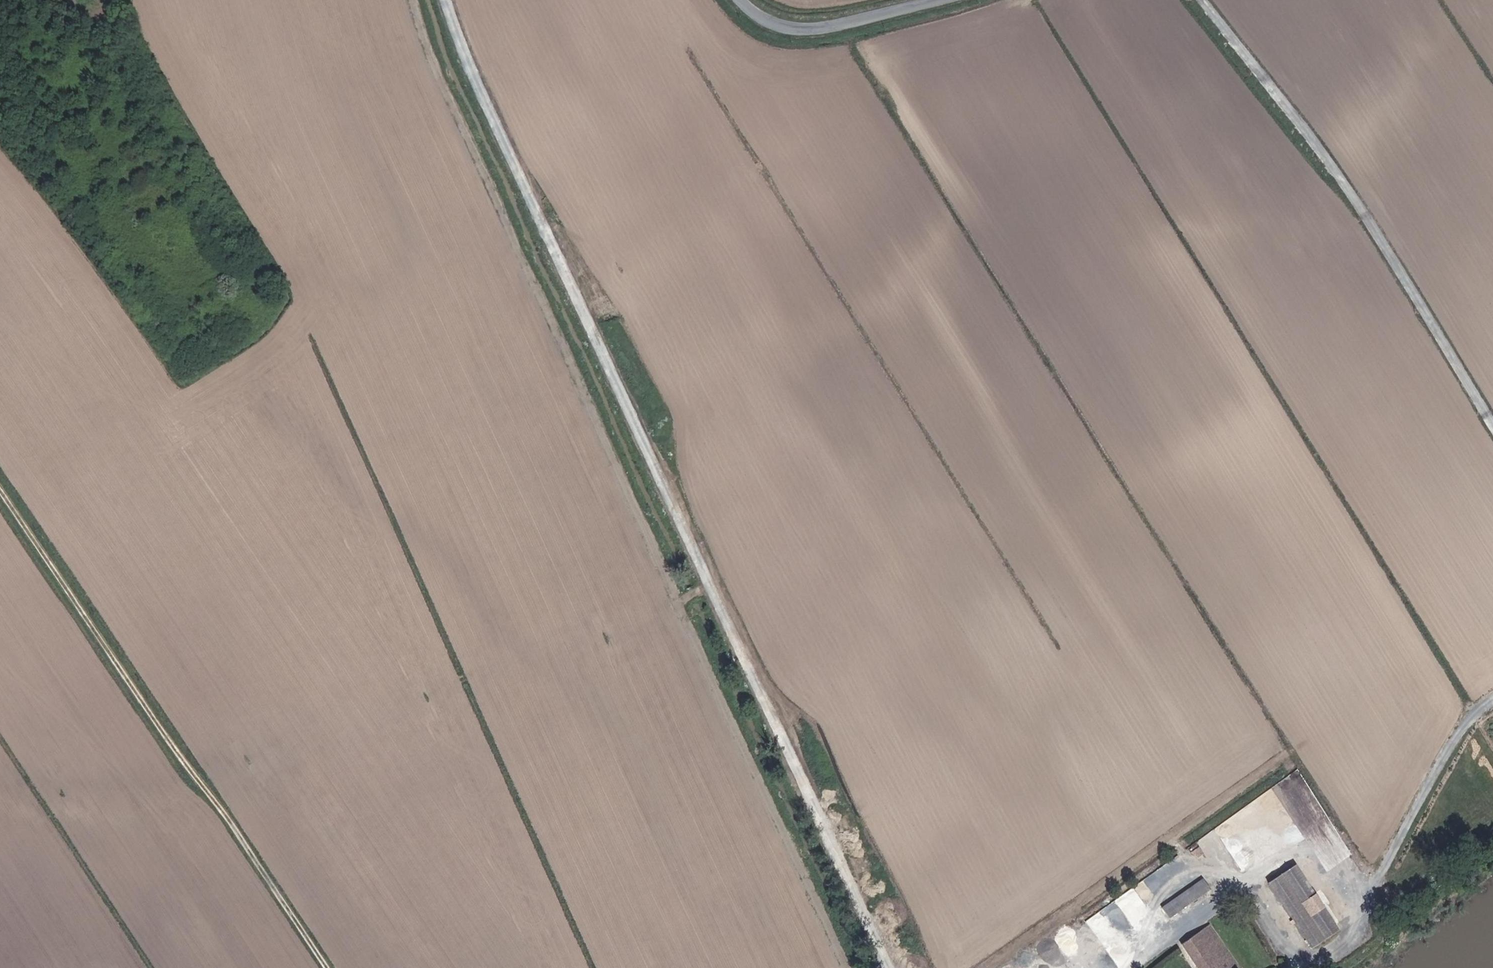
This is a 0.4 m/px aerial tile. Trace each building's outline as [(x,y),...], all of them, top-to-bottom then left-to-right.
[(1307,910),(1323,899),(1301,872),(1276,891),(1321,956),(1347,936),(1332,914),(1317,924),(1307,910)] [(1166,914),(1212,890),(1206,878),(1160,903),(1166,914)] [(1317,924),(1332,914),(1323,899),(1307,910),(1317,924)] [(1189,951),(1202,967),(1238,967),(1213,933),(1189,951)]
